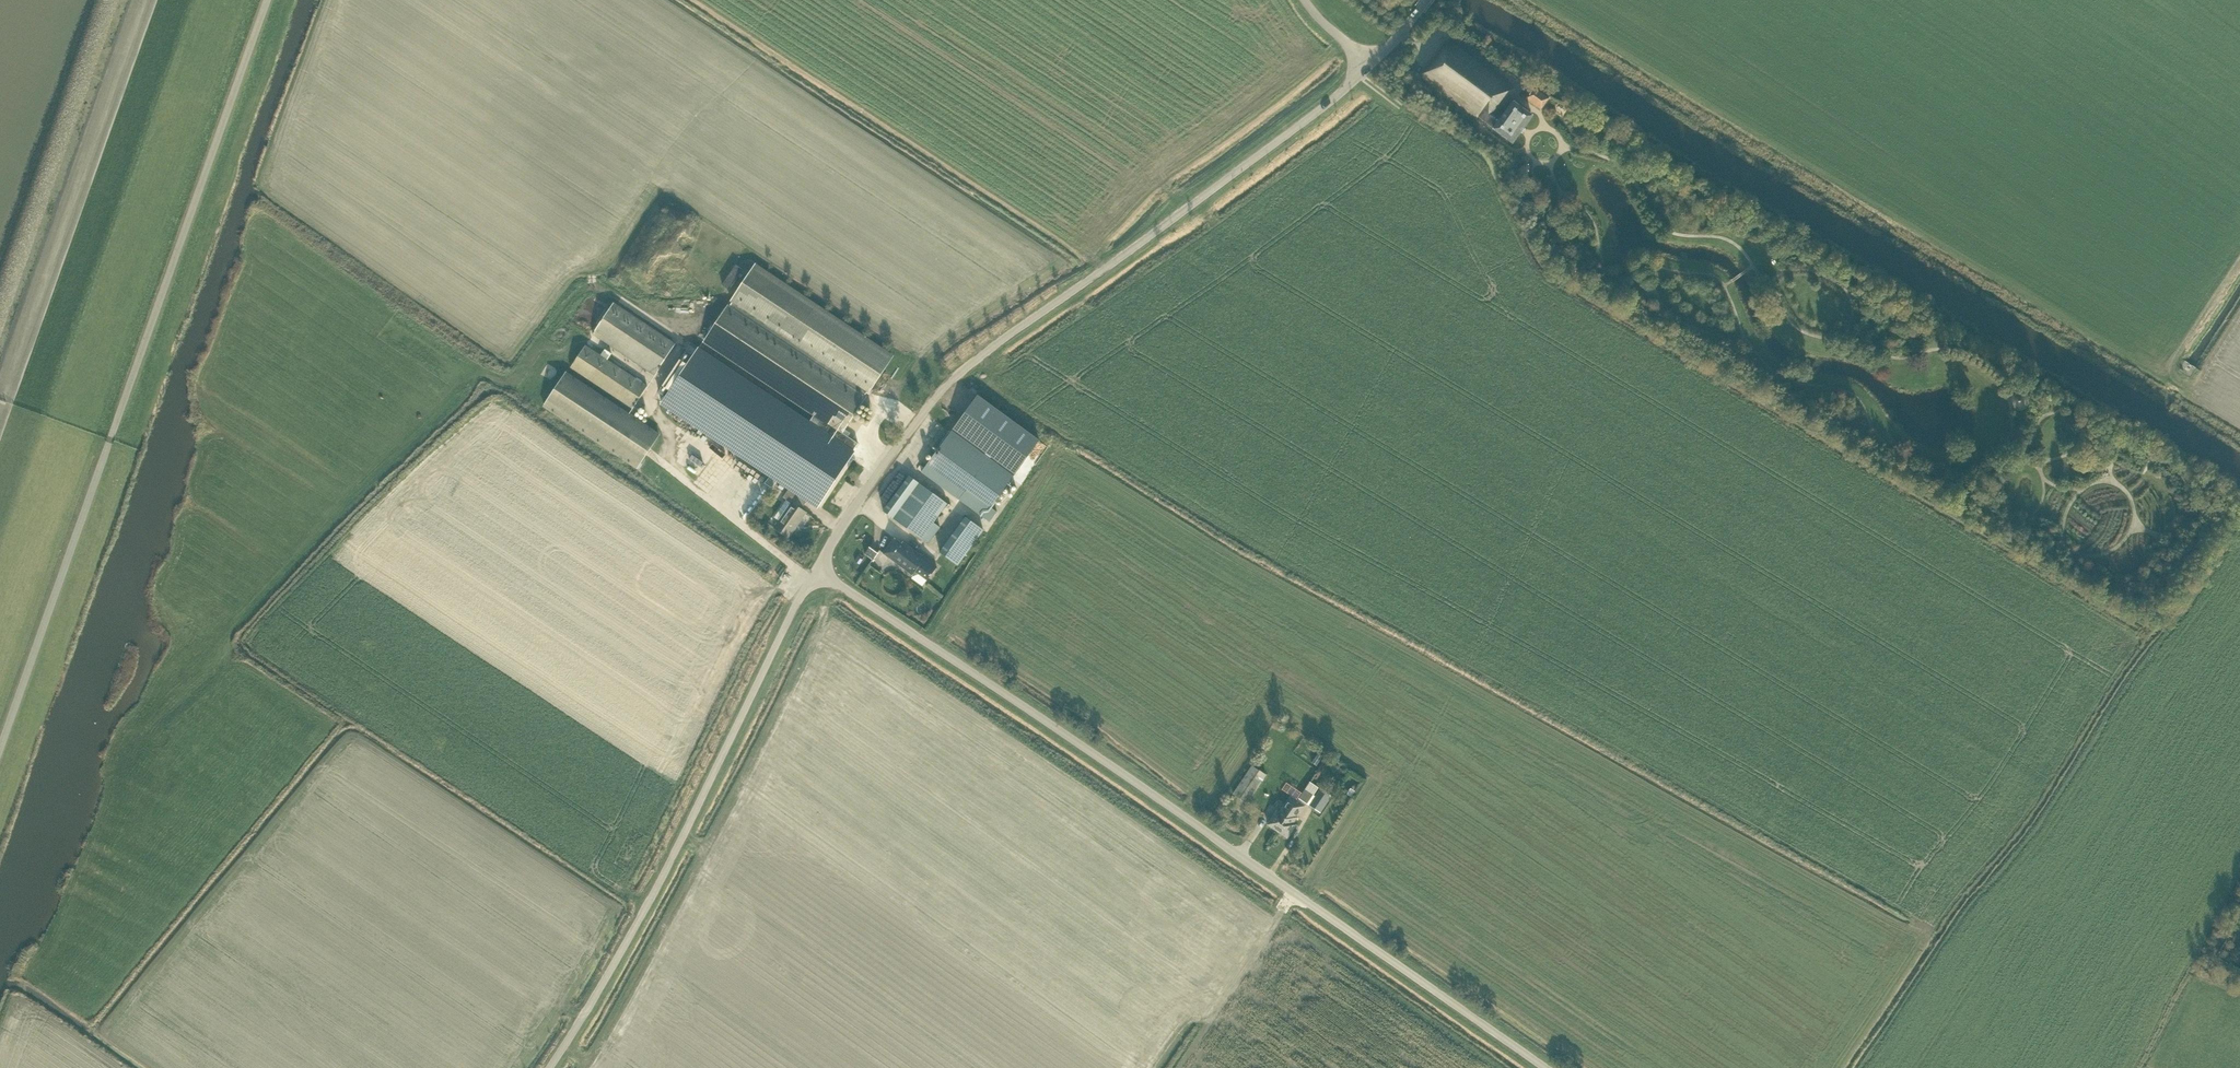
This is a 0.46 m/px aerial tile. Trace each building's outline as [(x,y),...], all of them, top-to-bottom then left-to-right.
[(1514,90),(1448,40),(1420,77),(1478,120),(1479,118),(1494,129),(1493,130),(1510,142),(1511,143),(1519,133),(1521,130),(1523,127),(1531,116),(1528,114),(1513,103),(1503,116),(1498,112),(1507,99),(1514,90)] [(1525,99),(1539,109),(1540,110),(1548,99),(1533,88),(1525,99)] [(757,266),(705,343),(813,416),(839,433),(840,432),(891,355),(757,266)] [(654,376),(675,344),(613,303),(592,334),(654,376)] [(632,409),(647,387),(585,346),(570,368),(632,409)] [(679,361),(661,388),(668,393),(662,402),(817,505),(858,444),(840,432),(839,433),(813,416),(807,424),(696,350),(686,366),(679,361)] [(636,469),(641,462),(658,435),(567,374),(545,408),(636,469)] [(2014,398),(2012,400),(2011,402),(2011,404),(2011,406),(2012,408),(2014,410),(2016,411),(2018,412),(2020,412),(2022,411),(2024,410),(2026,408),(2027,406),(2027,404),(2027,402),(2026,399),(2024,398),(2022,396),(2020,396),(2018,396),(2016,397),(2014,398)] [(2014,404),(2014,406),(2017,409),(2021,409),(2024,406),(2024,401),(2021,399),(2017,399),(2014,402),(2014,404)] [(951,432),(1013,474),(1031,448),(971,404),(951,432)] [(949,432),(924,468),(986,514),(1012,476),(949,432)] [(883,511),(921,539),(928,544),(940,528),(933,523),(947,504),(909,476),(883,511)] [(806,513),(801,510),(806,502),(788,490),(782,498),(788,502),(786,505),(784,504),(774,518),(779,521),(774,528),(788,538),(806,513)] [(965,517),(939,553),(957,566),(983,530),(965,517)] [(901,544),(894,539),(884,552),(889,556),(914,574),(915,572),(927,580),(936,567),(912,549),(902,542),(901,544)] [(868,547),(863,554),(872,561),(877,554),(868,547)] [(1320,762),(1324,757),(1317,752),(1313,757),(1320,762)] [(1247,803),(1266,775),(1251,766),(1233,794),(1247,803)] [(1309,793),(1313,796),(1318,788),(1309,782),(1304,790),(1309,793)] [(1329,795),(1320,789),(1309,805),(1318,812),(1329,795)] [(1287,838),(1296,825),(1293,823),(1304,806),(1305,807),(1313,796),(1309,793),(1304,790),(1297,801),(1289,812),(1290,813),(1277,831),(1287,838)] [(1267,825),(1277,831),(1290,813),(1289,812),(1297,801),(1290,797),(1279,813),(1276,812),(1267,825)]
